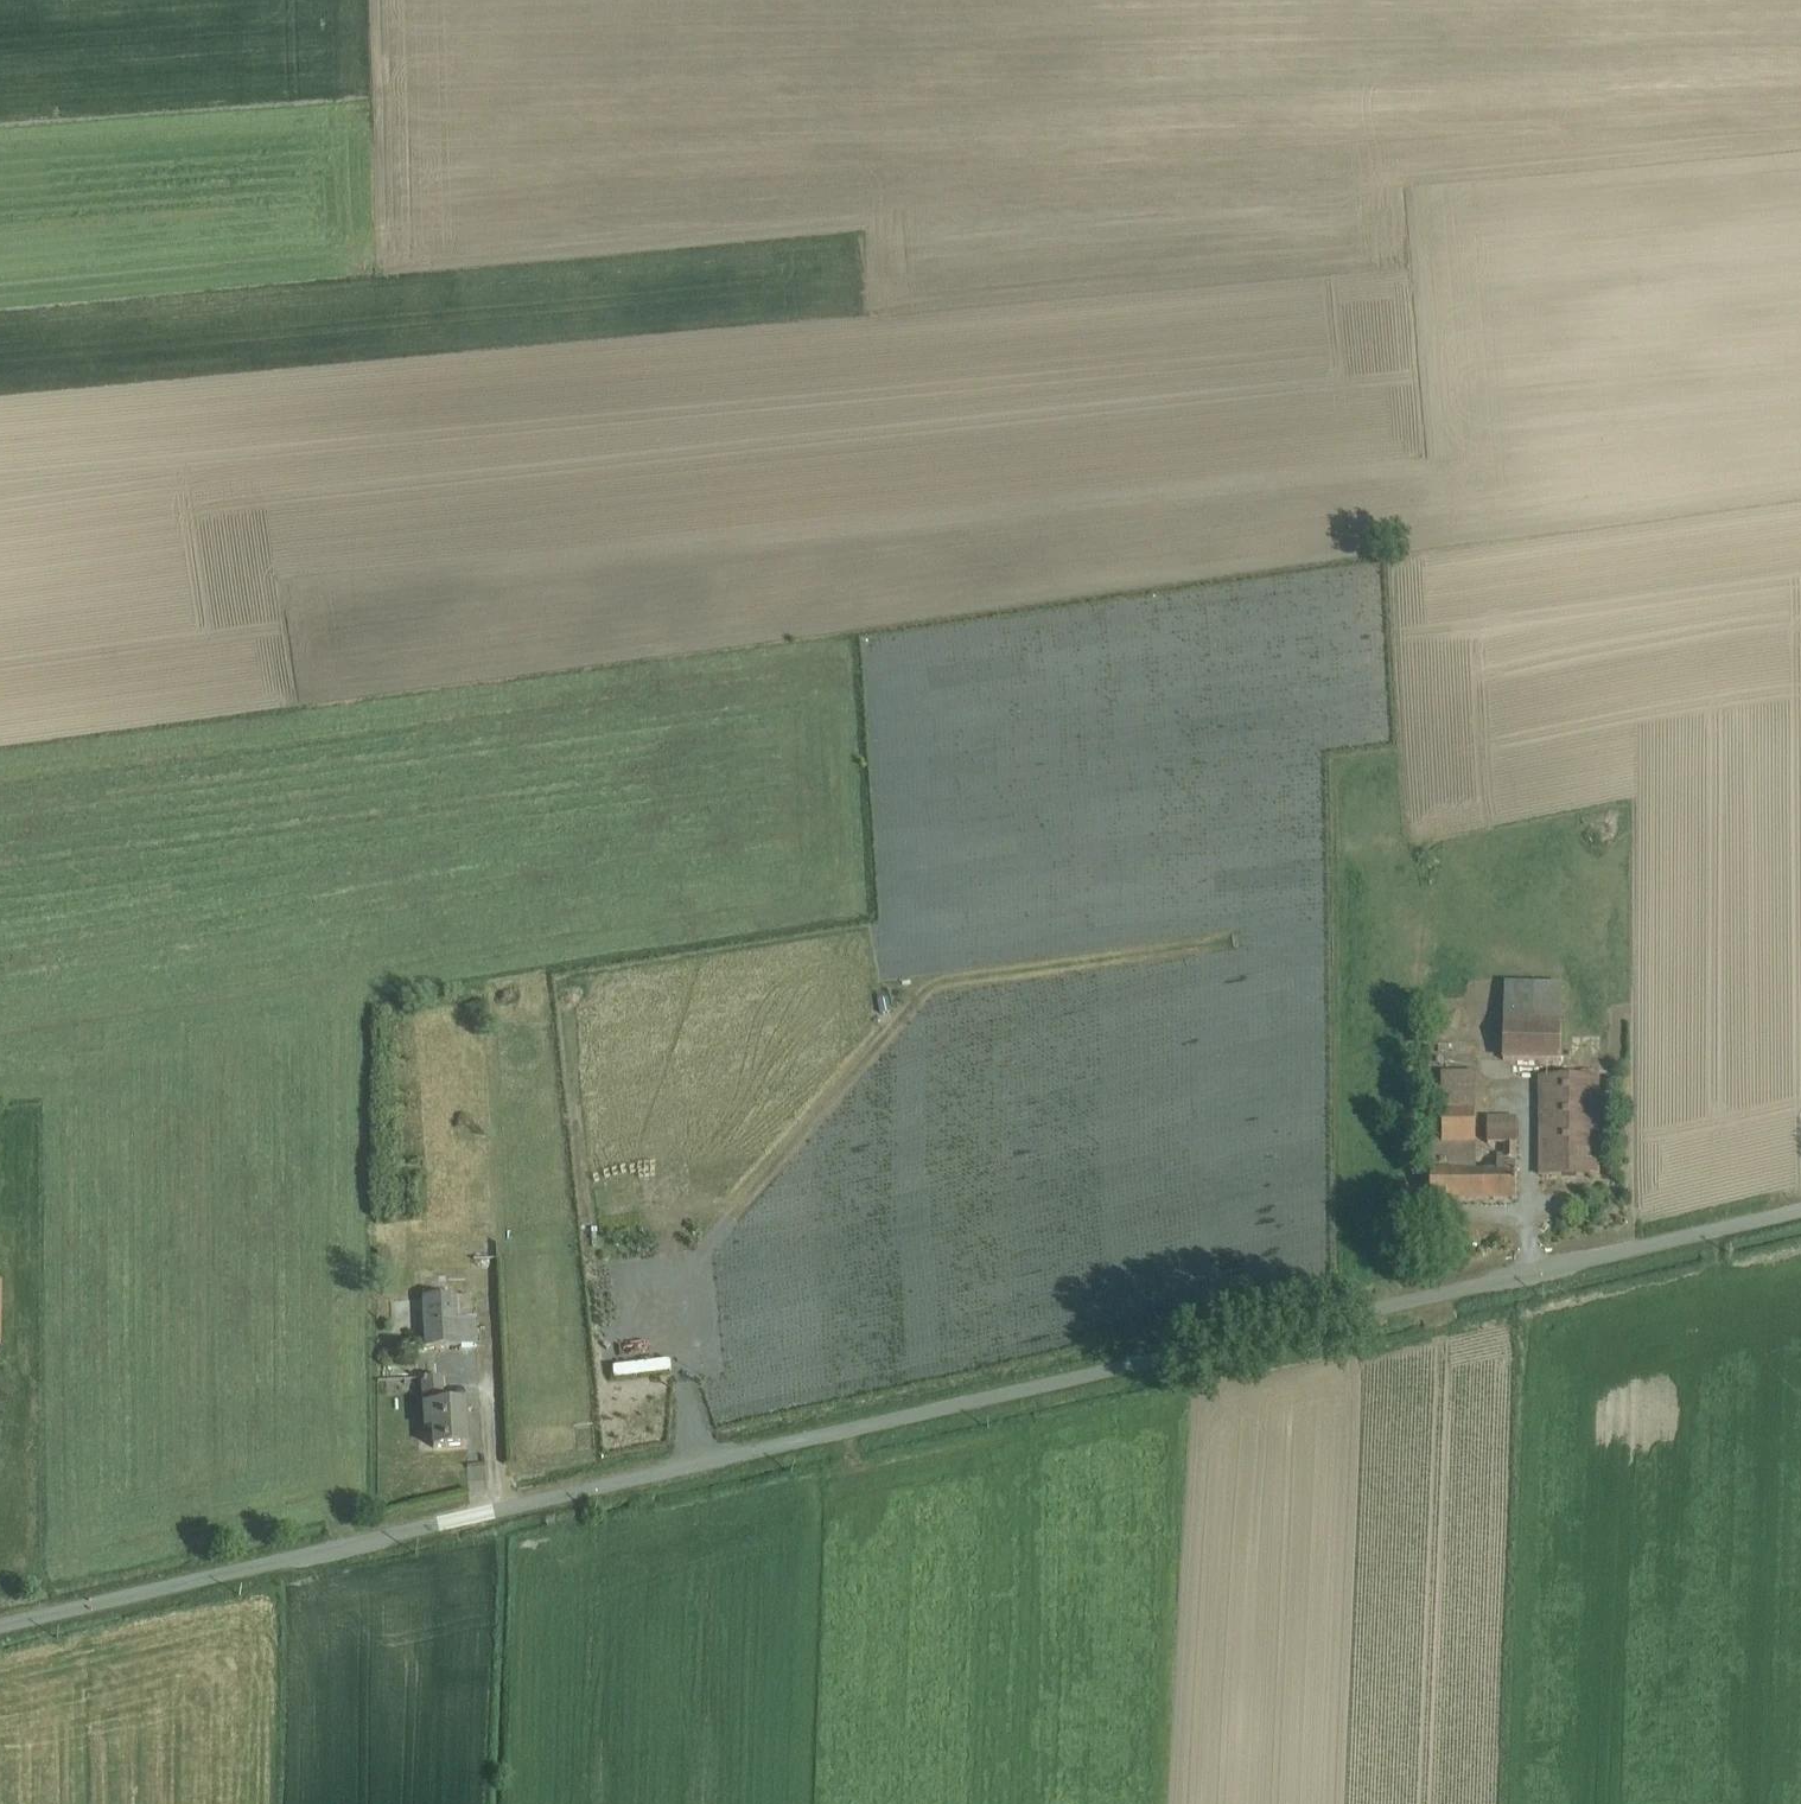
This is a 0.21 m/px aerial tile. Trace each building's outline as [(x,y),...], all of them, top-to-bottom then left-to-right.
[(1505,982),(1502,1061),(1560,1063),(1563,984),(1505,982)] [(1442,1139),(1430,1139),(1431,1200),(1517,1200),(1517,1163),(1504,1163),(1504,1159),(1517,1158),(1517,1117),(1487,1118),(1488,1144),(1503,1144),(1503,1154),(1497,1154),(1498,1169),(1475,1170),(1475,1072),(1441,1072),(1442,1139)] [(1600,1076),(1538,1076),(1539,1177),(1600,1177),(1600,1076)] [(406,1247),(406,1276),(430,1276),(430,1295),(454,1295),(454,1247),(406,1247)] [(489,1291),(500,1291),(500,1264),(489,1264),(489,1291)] [(470,1299),(421,1301),(423,1350),(476,1347),(475,1320),(471,1320),(470,1299)] [(441,1380),(421,1381),(424,1430),(431,1430),(433,1450),(467,1447),(464,1404),(443,1405),(441,1380)]
